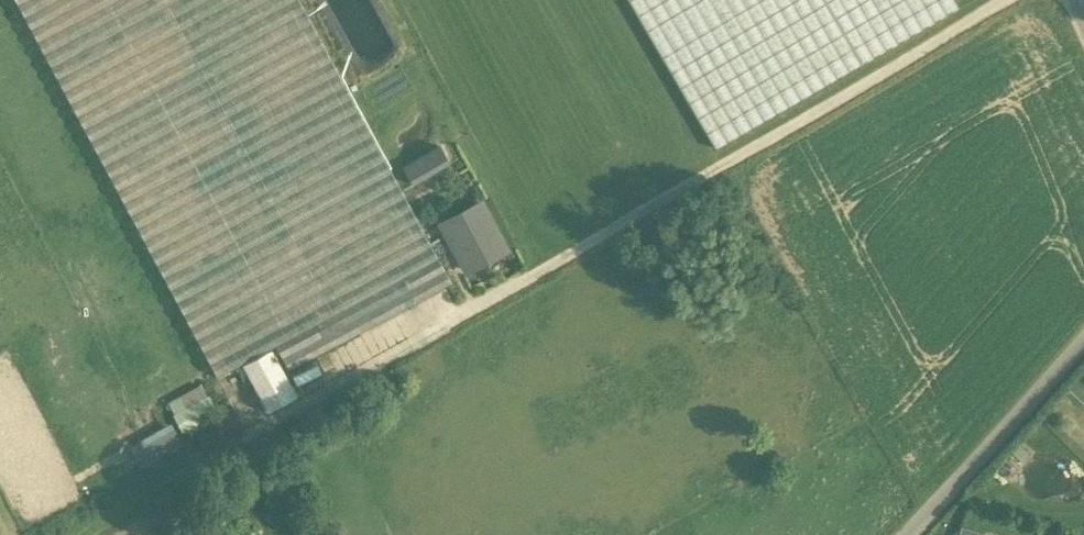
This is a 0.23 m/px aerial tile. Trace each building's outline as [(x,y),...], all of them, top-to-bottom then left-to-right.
[(217,375),(274,344),(288,372),(451,283),(299,0),(15,0),(217,375)] [(716,148),(960,6),(957,0),(629,0),(716,148)] [(439,145),(402,166),(412,184),(450,163),(439,145)] [(466,270),(506,249),(481,204),(442,225),(466,270)] [(203,381),(166,400),(180,428),(217,410),(203,381)] [(193,450),(202,445),(205,451),(237,435),(225,411),(184,431),(193,450)] [(139,464),(183,443),(172,421),(128,442),(139,464)] [(959,534),(978,534),(980,529),(962,524),(959,534)]
